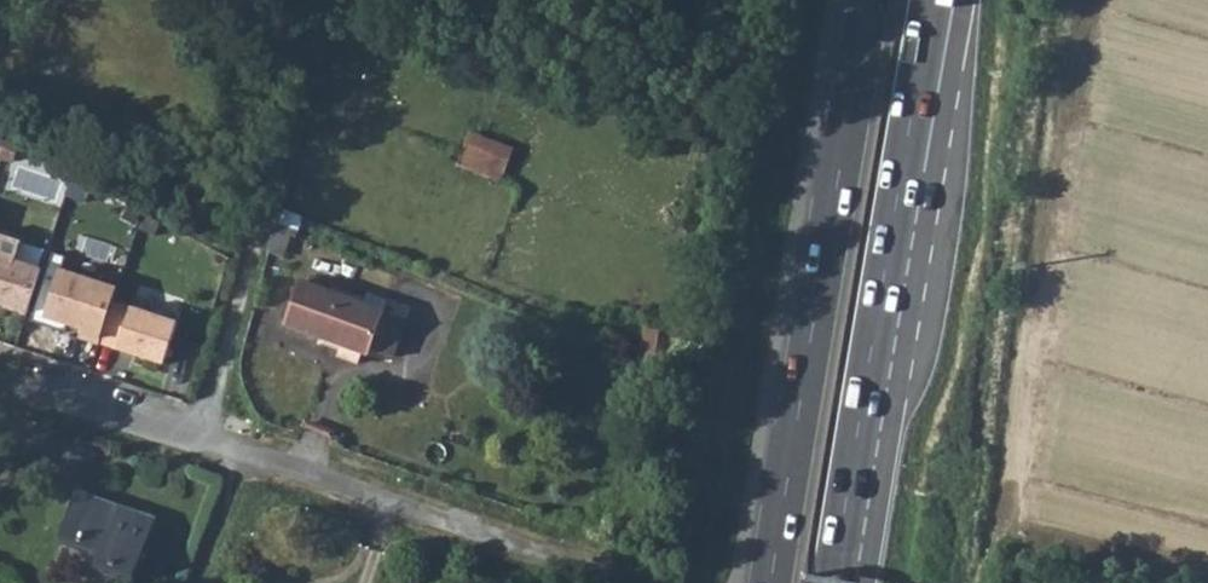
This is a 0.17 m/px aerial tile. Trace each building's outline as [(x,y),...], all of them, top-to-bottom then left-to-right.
[(460,163),(498,178),(509,147),(471,132),(463,152),(460,163)] [(0,135),(0,136),(0,155),(12,160),(16,145),(0,135)] [(274,228),(296,235),(302,216),(280,207),(274,228)] [(26,317),(40,272),(15,264),(22,245),(0,238),(0,308),(26,317)] [(57,272),(42,318),(79,330),(77,339),(96,345),(110,303),(113,296),(94,291),(96,284),(57,272)] [(287,325),(343,345),(339,357),(360,364),(364,353),(367,354),(368,349),(392,357),(406,318),(380,310),(384,300),(365,293),(363,297),(332,286),(330,291),(303,281),(287,325)] [(175,324),(110,303),(96,345),(161,366),(175,324)] [(643,360),(673,367),(674,363),(680,329),(657,328),(646,331),(644,352),(643,360)] [(154,517),(78,491),(64,533),(102,546),(96,566),(133,580),(154,517)]
